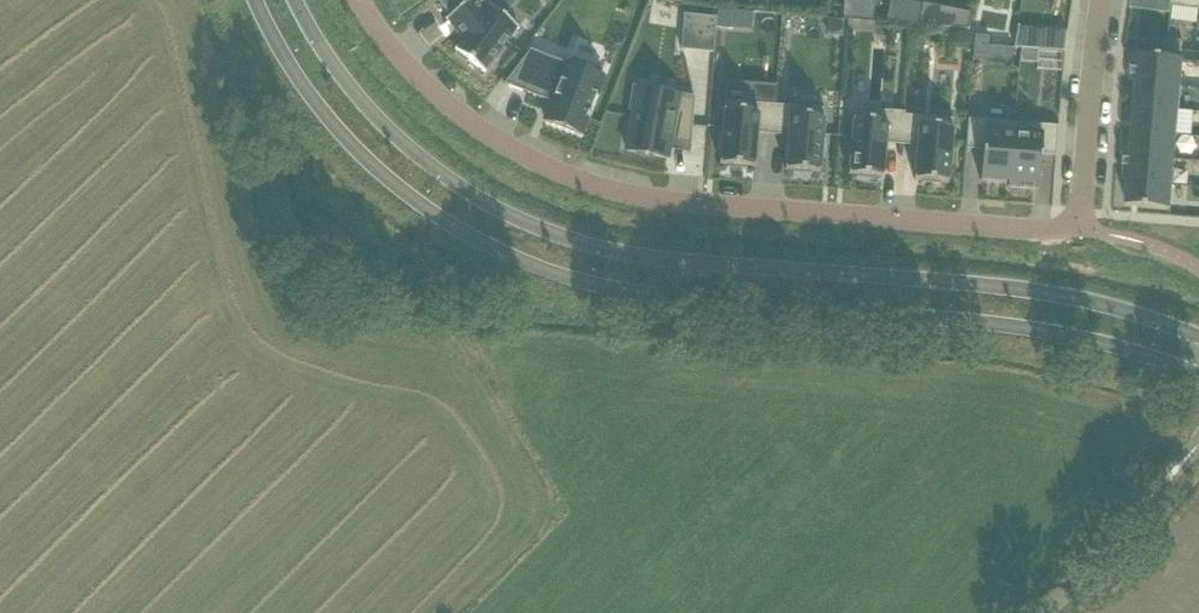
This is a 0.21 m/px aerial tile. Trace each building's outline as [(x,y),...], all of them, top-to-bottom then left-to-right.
[(439,3),(450,18),(446,20),(447,22),(448,21),(457,34),(463,42),(457,50),(456,50),(455,51),(457,53),(455,56),(466,64),(469,61),(485,74),(486,72),(485,72),(494,60),(497,62),(505,51),(503,49),(517,30),(518,31),(519,30),(504,18),(486,5),(490,0),(443,0),(439,3)] [(1171,6),(1198,10),(1198,0),(1172,0),(1171,6)] [(921,9),(919,22),(930,24),(933,11),(921,9)] [(950,9),(947,27),(968,29),(970,13),(950,9)] [(717,18),(716,28),(734,30),(735,12),(717,11),(717,18)] [(683,15),(681,50),(713,53),(716,19),(683,15)] [(848,20),(847,30),(860,31),(861,21),(848,20)] [(828,31),(828,36),(843,37),(844,23),(844,22),(829,21),(828,31)] [(1018,26),(1014,49),(1064,53),(1067,33),(1018,26)] [(975,36),(974,46),(989,47),(989,37),(975,36)] [(1154,39),(1153,49),(1167,50),(1168,40),(1154,39)] [(1168,40),(1167,50),(1182,51),(1183,42),(1168,40)] [(974,46),(973,56),(988,57),(989,47),(974,46)] [(530,51),(504,85),(551,103),(544,122),(551,125),(551,126),(573,134),(574,133),(581,135),(587,118),(590,120),(592,115),(589,114),(602,79),(600,78),(602,71),(572,60),(569,66),(530,51)] [(1133,83),(1137,83),(1138,82),(1181,86),(1184,60),(1135,56),(1133,83)] [(1179,111),(1181,86),(1138,82),(1137,83),(1135,107),(1179,111)] [(634,113),(627,152),(667,159),(668,154),(669,150),(670,142),(689,145),(691,145),(694,102),(695,98),(694,98),(693,97),(693,98),(676,95),(676,97),(647,91),(646,97),(646,99),(643,113),(634,111),(634,113)] [(720,132),(718,151),(721,151),(720,166),(728,166),(727,169),(746,170),(746,168),(754,168),(755,162),(757,134),(773,136),(775,106),(725,102),(722,132),(720,132)] [(775,106),(773,136),(788,137),(785,171),(793,171),(793,174),(812,175),(812,173),(820,173),(821,159),(823,159),(825,140),(822,140),(825,110),(775,106)] [(1177,135),(1179,111),(1135,107),(1133,131),(1177,135)] [(849,142),(847,161),(850,161),(849,176),(853,176),(857,176),(857,177),(856,179),(875,180),(875,178),(883,178),(883,177),(886,144),(902,146),(905,116),(905,115),(905,113),(854,109),(853,124),(852,138),(851,142),(849,142)] [(905,116),(902,146),(917,147),(914,181),(922,181),(922,184),(941,185),(941,183),(949,183),(949,180),(950,169),(952,169),(953,164),(954,150),(951,150),(953,127),(953,120),(913,117),(905,116)] [(968,120),(966,150),(983,151),(981,172),(980,181),(1008,184),(1013,124),(968,120)] [(838,122),(837,137),(852,138),(853,124),(838,122)] [(1008,184),(1008,188),(1038,190),(1039,175),(1041,156),(1046,156),(1055,157),(1056,143),(1058,127),(1024,124),(1013,124),(1008,184)] [(1175,160),(1177,135),(1133,131),(1131,155),(1131,156),(1175,160)] [(1173,184),(1175,160),(1131,156),(1131,155),(1127,154),(1125,181),(1129,182),(1129,181),(1173,184)] [(1128,192),(1127,207),(1171,210),(1173,184),(1129,181),(1129,182),(1128,192)]
